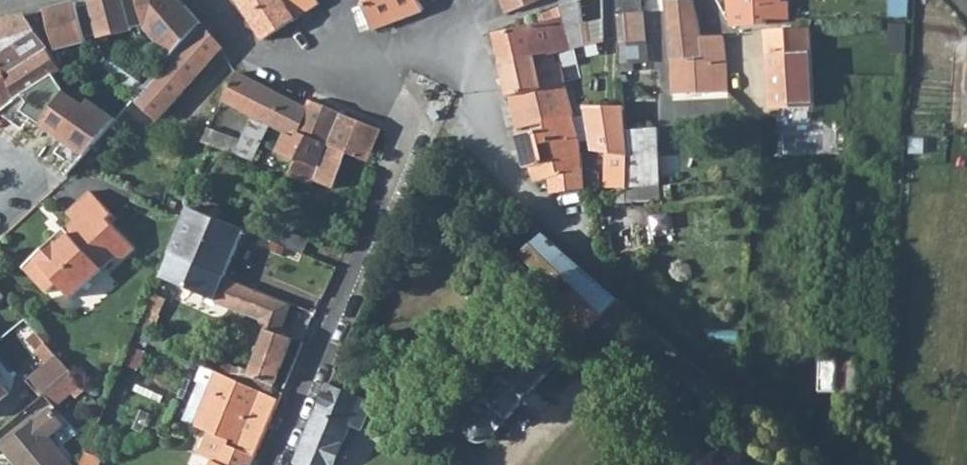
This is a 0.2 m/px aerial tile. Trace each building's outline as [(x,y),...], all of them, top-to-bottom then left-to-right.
[(47,9),(57,47),(87,40),(85,36),(100,32),(101,36),(132,28),(131,26),(146,22),(146,25),(174,56),(203,24),(183,0),(92,0),(93,2),(78,6),(58,11),(56,6),(47,9)] [(248,14),(252,11),(245,0),(238,0),(248,14)] [(252,11),(271,0),(245,0),(252,11)] [(318,0),(271,0),(252,11),(248,14),(264,40),(320,4),(318,0)] [(423,11),(422,6),(419,1),(419,0),(367,0),(366,5),(373,25),(375,30),(423,11)] [(495,33),(503,63),(536,55),(536,57),(555,53),(569,49),(577,46),(586,45),(606,41),(604,0),(577,0),(559,6),(542,13),(545,20),(495,33)] [(507,13),(537,0),(503,0),(507,13)] [(618,13),(643,11),(643,0),(617,0),(618,13)] [(672,57),(703,56),(702,36),(693,0),(667,0),(672,57)] [(730,25),(734,27),(767,24),(767,19),(764,6),(774,6),(783,6),(783,0),(727,0),(730,25)] [(77,1),(56,6),(58,11),(78,6),(77,1)] [(366,5),(359,7),(361,16),(357,16),(361,29),(373,25),(366,5)] [(643,11),(618,13),(621,62),(633,62),(647,61),(643,11)] [(0,20),(0,63),(6,78),(49,48),(24,14),(0,20)] [(223,47),(203,24),(174,56),(168,63),(181,74),(196,58),(206,67),(223,47)] [(810,27),(766,30),(770,109),(815,107),(810,27)] [(723,36),(702,36),(703,56),(672,57),(671,57),(673,93),(728,92),(725,37),(723,36)] [(577,46),(569,49),(571,56),(579,54),(577,46)] [(49,48),(6,78),(15,98),(48,77),(56,72),(63,67),(49,48)] [(536,55),(503,63),(517,128),(542,123),(542,122),(574,114),(566,79),(565,80),(562,70),(557,71),(556,65),(558,64),(555,53),(536,57),(536,55)] [(181,74),(168,63),(136,98),(158,117),(159,118),(206,67),(196,58),(181,74)] [(633,62),(621,62),(622,70),(633,70),(633,62)] [(13,100),(15,98),(6,78),(0,63),(0,111),(13,100)] [(56,72),(48,77),(69,92),(56,72)] [(285,97),(237,72),(223,100),(255,117),(243,141),(237,154),(252,161),(261,142),(262,143),(270,125),(285,97)] [(15,98),(13,100),(21,109),(32,117),(55,133),(61,125),(77,137),(71,145),(85,154),(118,118),(91,99),(87,105),(69,92),(48,77),(15,98)] [(307,109),(285,97),(270,125),(287,133),(295,137),(307,109)] [(158,117),(136,98),(126,109),(147,129),(158,117)] [(0,111),(0,112),(23,129),(32,117),(21,109),(13,100),(0,111)] [(342,112),(312,100),(307,109),(295,137),(287,133),(278,151),(296,160),(289,175),(312,185),(314,180),(320,163),(323,157),(328,144),(342,112)] [(625,106),(584,105),(586,115),(592,149),(614,152),(629,154),(628,130),(625,106)] [(347,152),(369,161),(383,129),(342,112),(328,144),(323,157),(320,163),(314,180),(334,188),(343,162),(337,159),(341,150),(347,152)] [(574,114),(542,122),(542,123),(544,128),(519,134),(526,167),(531,166),(537,182),(552,177),(554,192),(586,187),(581,141),(575,117),(574,114)] [(61,125),(55,133),(65,140),(57,153),(75,165),(85,154),(71,145),(77,137),(61,125)] [(243,141),(209,128),(202,141),(215,146),(237,154),(243,141)] [(659,128),(628,130),(629,154),(660,152),(659,128)] [(337,159),(343,162),(347,152),(341,150),(337,159)] [(629,154),(614,152),(613,201),(661,198),(661,184),(629,187),(629,154)] [(660,152),(629,154),(629,187),(661,184),(660,152)] [(113,215),(92,192),(68,213),(75,221),(66,229),(65,230),(69,234),(58,244),(54,239),(53,240),(36,256),(31,275),(46,292),(57,283),(70,298),(115,258),(125,259),(135,250),(108,220),(113,215)] [(224,220),(190,207),(187,214),(171,253),(226,275),(243,234),(248,236),(250,231),(245,229),(224,220)] [(65,228),(52,239),(53,240),(54,239),(58,244),(69,234),(65,230),(66,229),(65,228)] [(618,299),(544,233),(521,253),(591,328),(592,327),(618,299)] [(226,275),(171,253),(161,276),(216,299),(215,301),(261,320),(265,330),(250,371),(240,366),(240,368),(230,363),(225,375),(270,395),(291,337),(279,333),(284,323),(274,318),(282,300),(226,276),(226,275)] [(36,256),(24,267),(31,275),(36,256)] [(639,317),(618,299),(592,327),(613,347),(639,317)] [(292,304),(282,300),(274,318),(284,323),(292,304)] [(158,313),(147,308),(139,324),(146,328),(150,330),(158,313)] [(146,328),(139,324),(137,330),(143,333),(146,328)] [(670,344),(659,334),(650,345),(661,355),(670,344)] [(562,357),(540,337),(526,353),(485,398),(470,415),(471,416),(468,420),(466,423),(466,427),(466,430),(467,432),(468,435),(471,438),(472,439),(476,441),(479,441),(483,441),(485,441),(488,439),(492,435),(493,436),(549,374),(548,373),(562,357)] [(57,355),(28,379),(41,396),(44,393),(71,371),(57,355)] [(839,359),(821,359),(820,391),(838,392),(839,359)] [(857,360),(839,359),(838,392),(838,394),(855,395),(857,360)] [(71,371),(44,393),(54,406),(82,383),(71,371)] [(216,371),(207,391),(193,424),(208,431),(229,440),(222,457),(214,454),(212,459),(224,464),(251,464),(279,399),(270,395),(225,375),(216,371)] [(0,379),(0,401),(11,392),(0,379)] [(329,385),(295,464),(296,464),(333,464),(350,423),(362,428),(372,403),(329,385)] [(207,391),(199,387),(184,420),(193,424),(207,391)] [(51,408),(2,448),(16,464),(63,464),(62,464),(68,459),(55,442),(50,437),(64,425),(51,408)] [(229,440),(208,431),(198,453),(212,459),(214,454),(222,457),(229,440)] [(86,451),(81,464),(98,464),(101,457),(86,451)]
